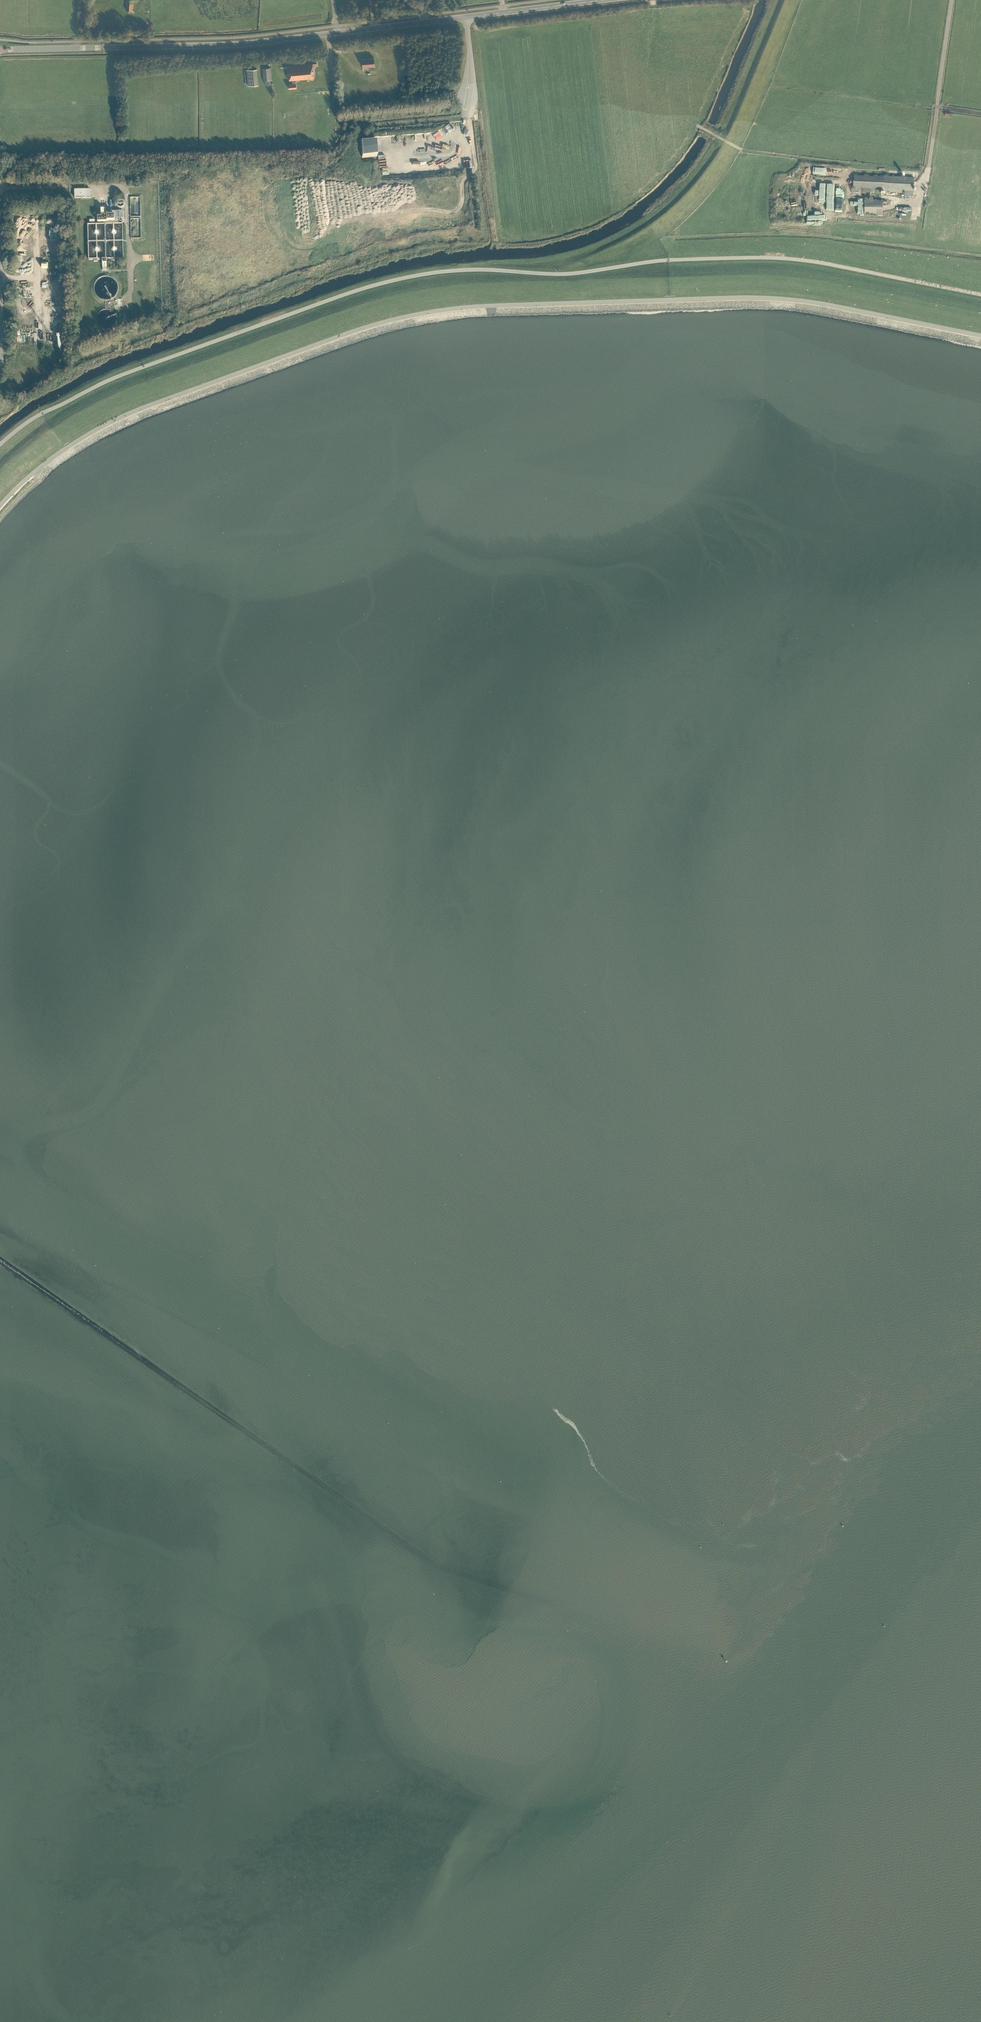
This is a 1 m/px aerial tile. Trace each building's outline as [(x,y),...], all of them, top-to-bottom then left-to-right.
[(151,0),(143,0),(143,11),(151,11),(151,0)] [(375,66),(374,58),(362,59),(363,67),(369,66),(370,70),(375,69),(374,66),(375,66)] [(313,63),(288,66),(289,80),(292,79),(293,84),(290,84),(290,88),(297,88),(296,79),(314,77),(313,63)] [(270,83),(270,79),(272,79),(271,67),(262,68),(263,80),(265,80),(265,83),(270,83)] [(258,84),(257,68),(247,69),(248,85),(258,84)] [(451,124),(443,129),(446,135),(454,129),(451,124)] [(379,155),(378,140),(363,141),(364,156),(379,155)] [(854,176),(853,190),(883,192),(883,193),(905,194),(905,200),(909,200),(909,197),(913,197),(915,178),(884,177),(884,178),(854,176)] [(90,190),(86,190),(74,190),(75,198),(90,198),(90,190)] [(883,217),(883,201),(865,201),(865,216),(883,217)] [(104,222),(105,224),(105,223),(116,223),(116,222),(118,222),(118,219),(123,219),(123,211),(108,212),(109,217),(98,217),(98,222),(104,222)]
